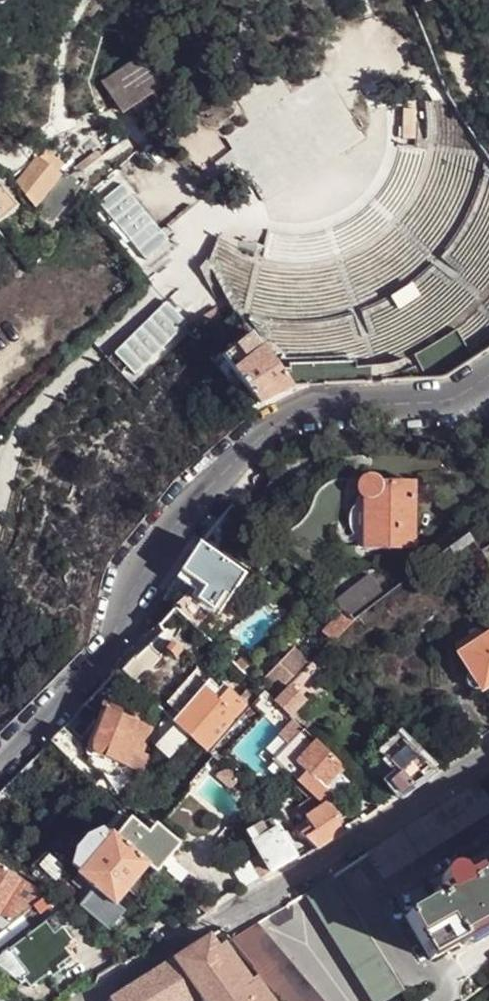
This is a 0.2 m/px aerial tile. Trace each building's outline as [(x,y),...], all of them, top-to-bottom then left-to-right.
[(123,115),(163,89),(141,56),(101,82),(123,115)] [(40,159),(59,175),(66,166),(47,150),(40,159)] [(40,159),(20,184),(35,204),(59,175),(40,159)] [(66,177),(39,210),(54,222),(81,189),(66,177)] [(0,182),(0,211),(14,201),(14,202),(17,200),(15,196),(14,197),(1,182),(0,182)] [(122,185),(98,205),(145,261),(169,241),(122,185)] [(136,372),(184,325),(166,306),(117,354),(136,372)] [(250,335),(222,358),(261,405),(292,388),(279,372),(250,335)] [(356,362),(318,364),(318,386),(357,384),(356,362)] [(364,499),(365,550),(415,550),(414,484),(381,484),(377,479),(371,476),(364,477),(359,482),(357,488),(359,495),(364,499)] [(474,543),(469,535),(449,550),(454,557),(474,543)] [(200,544),(179,578),(201,594),(198,599),(221,614),(246,575),(200,544)] [(353,588),(368,609),(385,596),(369,576),(353,588)] [(368,609),(353,588),(333,604),(338,609),(352,621),(368,609)] [(338,609),(328,619),(331,622),(320,633),(330,643),(352,622),(352,621),(338,609)] [(483,639),(478,632),(470,637),(454,646),(459,653),(457,655),(469,671),(467,673),(465,679),(468,686),(474,689),(480,688),(481,690),(488,685),(488,635),(483,639)] [(136,682),(162,655),(151,644),(131,665),(125,671),(136,682)] [(307,663),(292,648),(264,683),(278,696),(307,663)] [(331,672),(315,660),(290,690),(306,702),(331,672)] [(210,681),(204,687),(218,700),(224,695),(210,681)] [(204,687),(172,719),(193,738),(206,749),(248,707),(230,689),(224,695),(218,700),(204,687)] [(306,702),(290,690),(277,705),(281,710),(292,719),(306,702)] [(276,704),(265,694),(259,701),(270,711),(276,716),(281,710),(277,705),(276,704)] [(87,749),(95,748),(109,710),(102,708),(86,748),(87,749)] [(153,728),(111,710),(110,709),(109,710),(95,748),(95,749),(97,754),(112,760),(109,766),(112,768),(115,762),(129,768),(135,752),(142,755),(153,728)] [(49,743),(71,762),(87,749),(86,748),(63,727),(51,740),(49,743)] [(304,731),(275,760),(288,773),(297,764),(316,744),(304,731)] [(185,740),(177,733),(168,743),(176,750),(185,740)] [(433,770),(395,735),(392,739),(379,752),(400,775),(388,782),(399,794),(433,770)] [(316,744),(297,764),(315,781),(311,784),(319,792),(323,789),(326,792),(337,780),(346,771),(316,744)] [(95,748),(87,749),(90,759),(109,766),(112,760),(97,754),(96,752),(95,749),(95,748)] [(315,781),(297,764),(288,773),(324,807),(326,792),(323,789),(319,792),(311,784),(315,781)] [(344,787),(337,780),(326,792),(324,807),(344,787)] [(385,880),(488,814),(488,798),(480,783),(368,854),(385,880)] [(317,850),(343,832),(332,816),(329,818),(320,805),(305,819),(307,821),(294,830),(317,850)] [(77,873),(94,887),(79,905),(108,929),(125,910),(116,903),(127,890),(133,894),(142,884),(136,879),(147,866),(156,872),(161,866),(166,870),(182,850),(178,846),(179,844),(155,824),(148,833),(130,818),(127,821),(120,815),(105,833),(100,830),(86,836),(76,849),(72,864),(80,871),(77,873)] [(248,834),(253,842),(277,828),(272,820),(248,834)] [(277,828),(253,842),(253,843),(270,872),(271,871),(293,858),(295,857),(277,828)] [(472,879),(469,872),(464,875),(461,871),(455,868),(449,869),(444,874),(442,880),(445,886),(439,890),(442,896),(406,917),(431,960),(464,942),(465,946),(468,944),(463,936),(488,921),(488,869),(472,879)] [(31,907),(40,900),(46,895),(35,889),(0,869),(0,931),(31,907)] [(94,887),(77,873),(69,882),(80,891),(72,900),(79,905),(94,887)] [(304,894),(373,1000),(387,1000),(404,991),(331,877),(304,894)] [(38,884),(35,889),(46,895),(51,891),(38,884)] [(213,897),(203,905),(210,914),(216,910),(216,902),(213,897)] [(40,900),(31,907),(38,917),(48,910),(40,900)] [(7,948),(25,973),(22,976),(29,986),(46,974),(49,977),(59,970),(56,965),(70,956),(64,947),(72,941),(62,927),(65,925),(56,912),(7,948)] [(463,936),(468,944),(488,932),(488,921),(463,936)] [(233,940),(284,1000),(324,1000),(257,924),(233,940)] [(199,995),(203,1000),(272,1000),(255,979),(251,981),(224,945),(218,949),(210,937),(173,960),(199,995)] [(7,948),(0,953),(0,967),(17,979),(22,976),(25,973),(7,948)] [(111,1000),(112,1000),(190,1000),(199,995),(173,960),(111,1000)]
